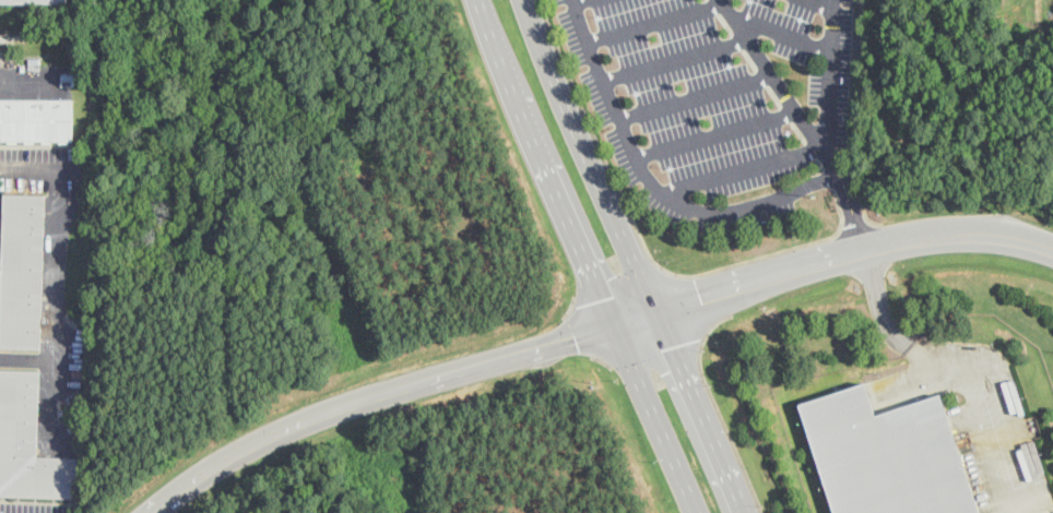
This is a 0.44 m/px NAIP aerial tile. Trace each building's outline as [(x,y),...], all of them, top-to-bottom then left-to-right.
[(73,142),(0,142),(0,99),(73,99),(73,142)] [(40,348),(40,350),(0,349),(4,195),(46,196),(40,348)] [(80,499),(0,496),(0,370),(39,371),(37,456),(81,457),(80,499)] [(942,395),(980,512),(835,512),(800,404),(865,383),(874,408),(876,416),(942,395)]
